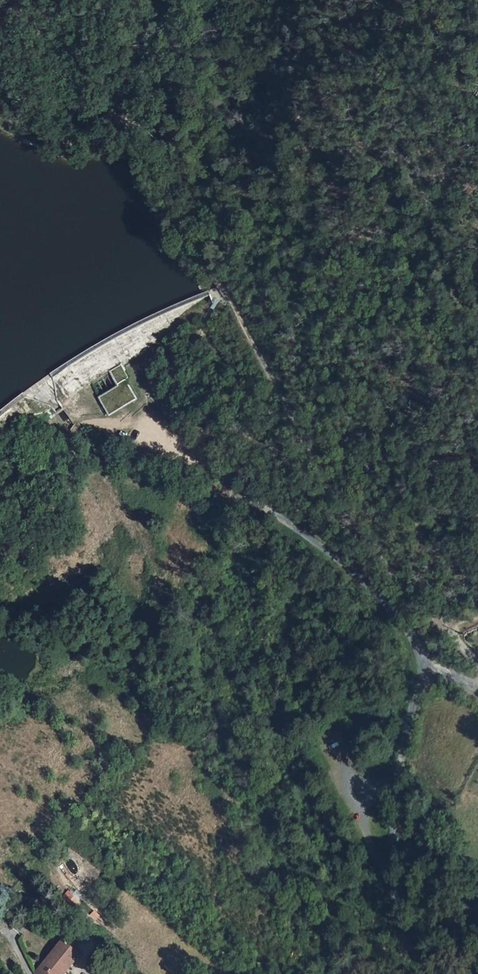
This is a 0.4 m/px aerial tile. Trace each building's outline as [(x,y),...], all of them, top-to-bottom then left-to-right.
[(145,358),(140,359),(143,367),(148,366),(145,358)] [(125,375),(115,361),(102,369),(112,384),(95,394),(108,412),(134,396),(121,377),(125,375)] [(35,970),(37,973),(65,973),(84,956),(66,940),(35,970)]
